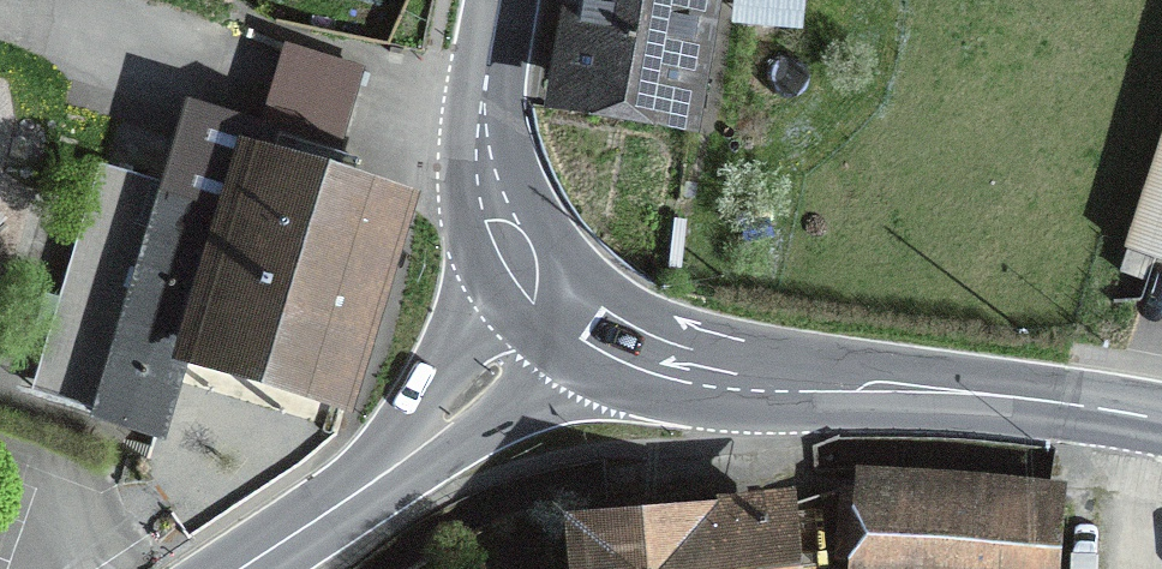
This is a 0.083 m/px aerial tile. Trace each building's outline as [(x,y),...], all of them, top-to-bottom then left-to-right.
[(698,0),(588,0),(572,91),(692,111),(711,2),(698,0)] [(799,19),(801,0),(732,0),(731,12),(799,19)] [(177,92),(301,125),(322,47),(286,37),(280,62),(192,39),(177,92)] [(180,139),(96,415),(160,435),(187,345),(324,387),(381,200),(266,166),(252,211),(229,204),(243,158),(180,139)] [(1126,248),(1161,260),(1161,139),(1126,248)] [(859,549),(858,563),(925,568),(1051,568),(1056,500),(842,483),(837,547),(859,549)] [(585,568),(767,568),(763,508),(581,522),(585,568)]
